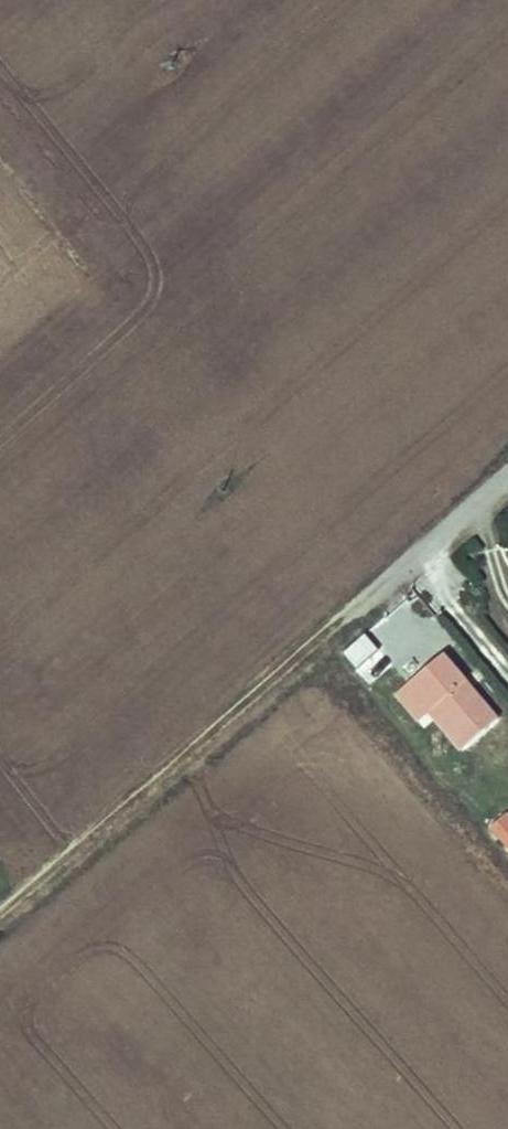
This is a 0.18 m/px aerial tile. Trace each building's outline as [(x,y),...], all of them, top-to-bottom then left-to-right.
[(367,633),(342,654),(369,688),(394,667),(367,633)] [(476,745),(507,720),(452,653),(414,684),(441,719),(449,714),(476,745)] [(507,852),(507,817),(505,814),(488,833),(507,852)]
